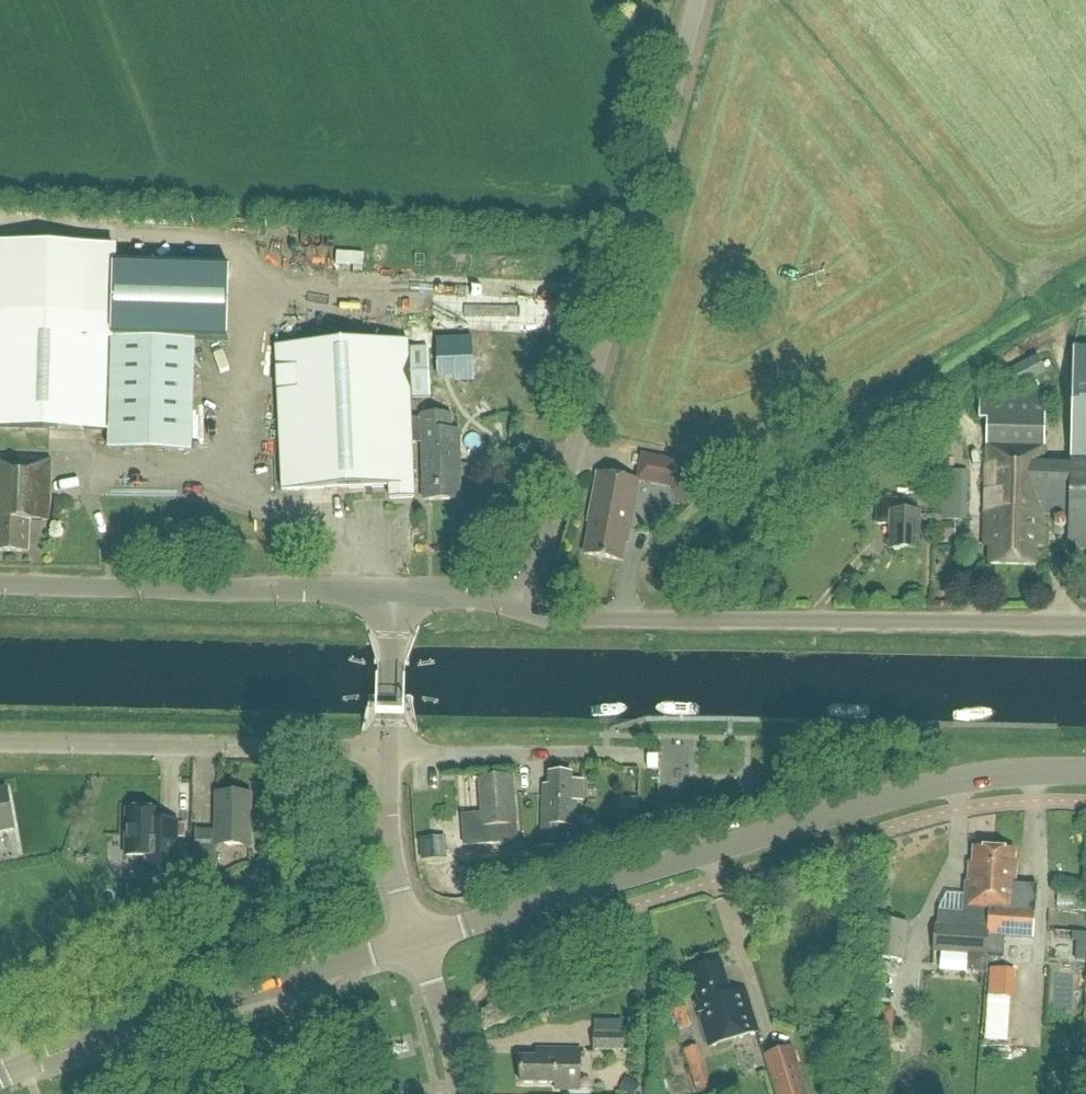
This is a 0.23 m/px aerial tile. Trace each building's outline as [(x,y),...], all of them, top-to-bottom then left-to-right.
[(365,272),(365,252),(339,251),(339,271),(365,272)] [(113,341),(195,342),(226,343),(228,265),(114,262),(113,318),(113,341)] [(90,279),(59,283),(61,296),(91,292),(90,279)] [(113,341),(113,318),(0,315),(0,430),(110,433),(109,450),(191,452),(195,342),(113,341)] [(435,395),(433,343),(277,350),(282,491),(390,487),(391,499),(415,498),(413,445),(423,445),(424,501),(461,500),(461,433),(452,433),(452,416),(423,416),(423,420),(412,420),(411,396),(435,395)] [(980,403),(980,421),(987,421),(984,547),(990,548),(990,565),(1037,566),(1037,548),(1043,548),(1044,516),(1070,516),(1069,550),(1085,551),(1085,353),(1074,352),(1072,465),(1045,465),(1047,392),(1022,391),(1022,404),(980,403)] [(1020,390),(1052,376),(1045,359),(1012,373),(1020,390)] [(443,373),(447,391),(474,385),(471,367),(443,373)] [(0,459),(0,552),(30,553),(30,522),(49,522),(50,460),(0,459)] [(969,473),(944,473),(943,517),(968,518),(969,473)] [(640,482),(598,474),(589,524),(591,524),(585,555),(623,562),(629,531),(631,531),(640,482)] [(905,500),(877,500),(877,525),(890,526),(890,550),(920,550),(921,513),(905,512),(905,500)] [(571,776),(550,775),(549,789),(544,788),(542,848),(558,849),(559,827),(576,827),(576,802),(582,802),(582,783),(571,782),(571,776)] [(518,844),(512,777),(480,780),(483,816),(462,818),(464,848),(518,844)] [(8,792),(0,793),(0,831),(15,828),(8,792)] [(251,796),(217,795),(216,832),(195,831),(194,868),(217,868),(217,846),(250,847),(251,796)] [(160,812),(125,811),(124,857),(143,857),(143,876),(176,877),(177,823),(160,822),(160,812)] [(988,931),(990,932),(995,851),(975,850),(974,866),(971,866),(970,883),(967,883),(963,928),(937,927),(935,953),(986,956),(988,931)] [(995,851),(990,932),(989,937),(1035,940),(1037,910),(1019,909),(1020,888),(1017,888),(1019,869),(1016,869),(1017,853),(995,851)] [(907,924),(877,922),(874,960),(905,962),(907,924)] [(731,996),(721,964),(691,973),(700,1003),(695,1005),(709,1050),(760,1034),(747,991),(731,996)] [(995,972),(996,1000),(1021,999),(1020,971),(995,972)] [(689,1029),(683,1009),(671,1013),(678,1032),(689,1029)] [(622,1023),(593,1023),(593,1052),(622,1052),(622,1023)] [(987,1027),(986,1042),(1008,1044),(1009,1030),(987,1027)] [(710,1090),(697,1048),(684,1052),(696,1093),(710,1090)] [(792,1048),(763,1058),(775,1093),(807,1093),(792,1048)] [(580,1051),(545,1051),(545,1059),(520,1059),(520,1085),(555,1086),(555,1091),(580,1091),(580,1051)]
